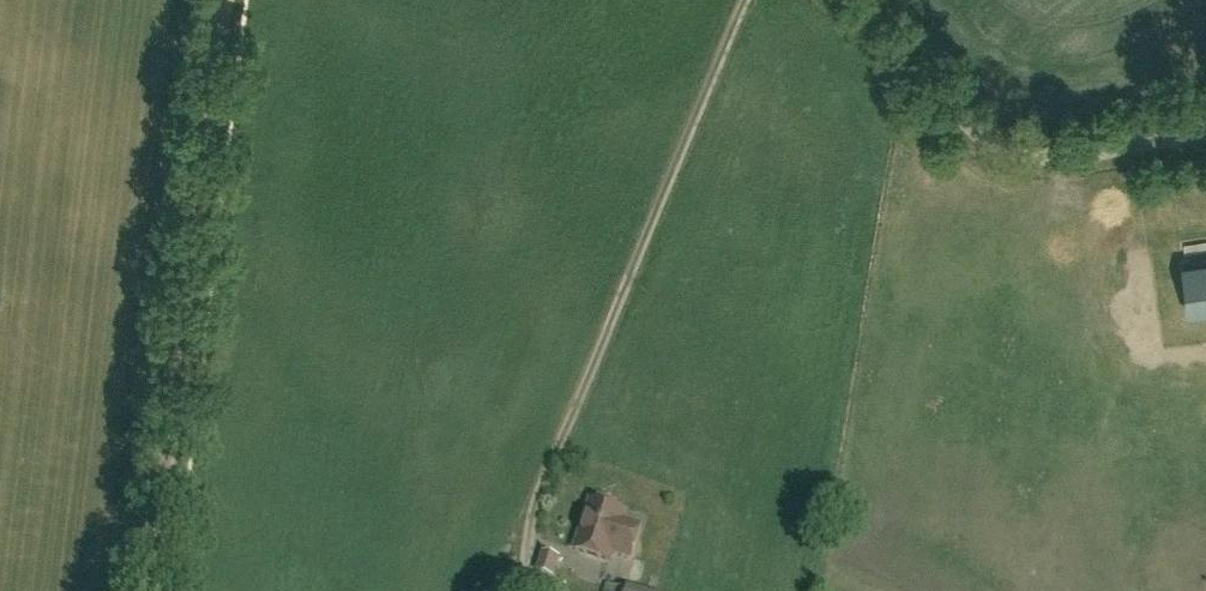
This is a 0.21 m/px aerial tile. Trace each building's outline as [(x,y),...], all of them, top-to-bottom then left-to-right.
[(1184,267),(1191,314),(1205,312),(1205,263),(1184,267)] [(629,525),(621,522),(624,512),(590,501),(574,549),(609,560),(612,551),(630,556),(639,526),(630,523),(629,525)] [(552,576),(558,557),(542,552),(536,571),(552,576)] [(606,583),(604,590),(642,590),(627,587),(627,589),(606,583)]
